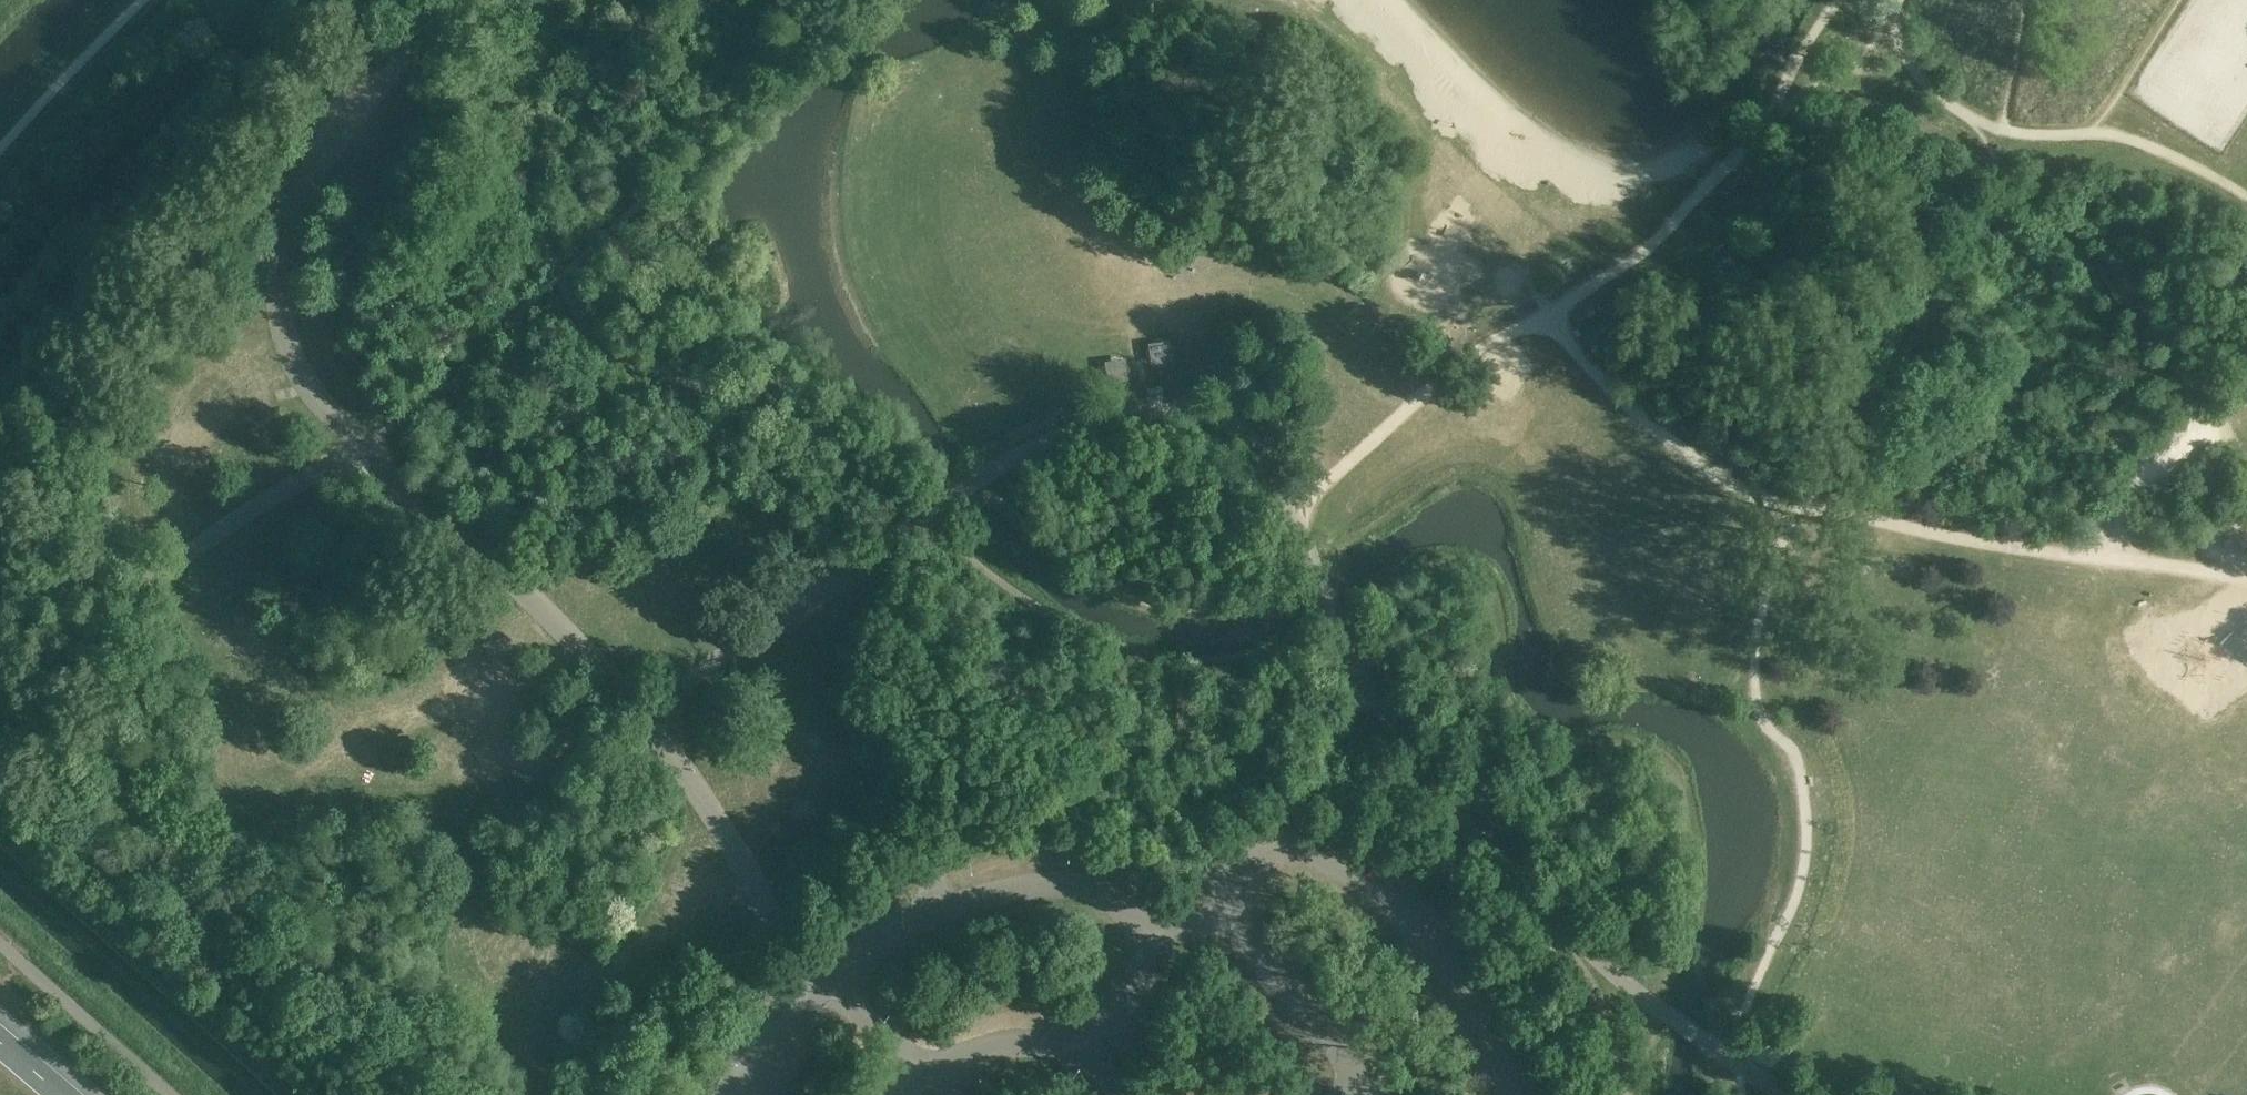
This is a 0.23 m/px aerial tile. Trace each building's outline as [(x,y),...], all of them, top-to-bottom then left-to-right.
[(1169,359),(1171,351),(1166,343),(1157,342),(1150,346),(1148,354),(1153,361),(1162,363),(1169,359)] [(1125,378),(1127,370),(1123,362),(1114,360),(1108,363),(1106,371),(1108,376),(1113,381),(1119,381),(1125,378)]
